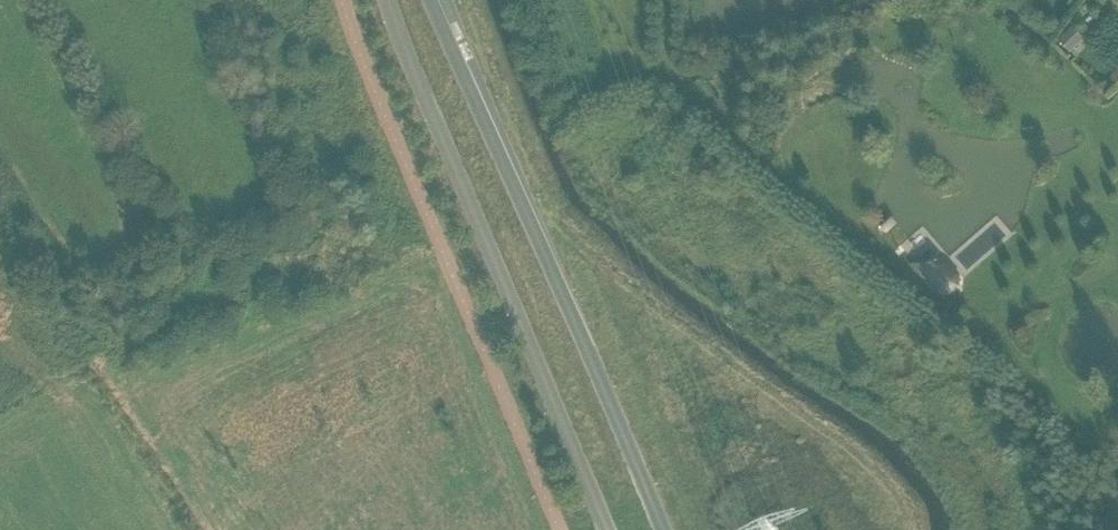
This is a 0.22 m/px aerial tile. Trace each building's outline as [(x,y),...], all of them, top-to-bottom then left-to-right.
[(1070,53),(1084,39),(1072,27),(1058,42),(1070,53)] [(915,259),(909,264),(924,282),(936,295),(949,296),(960,287),(960,274),(948,261),(945,263),(931,276),(918,261),(915,259)]
